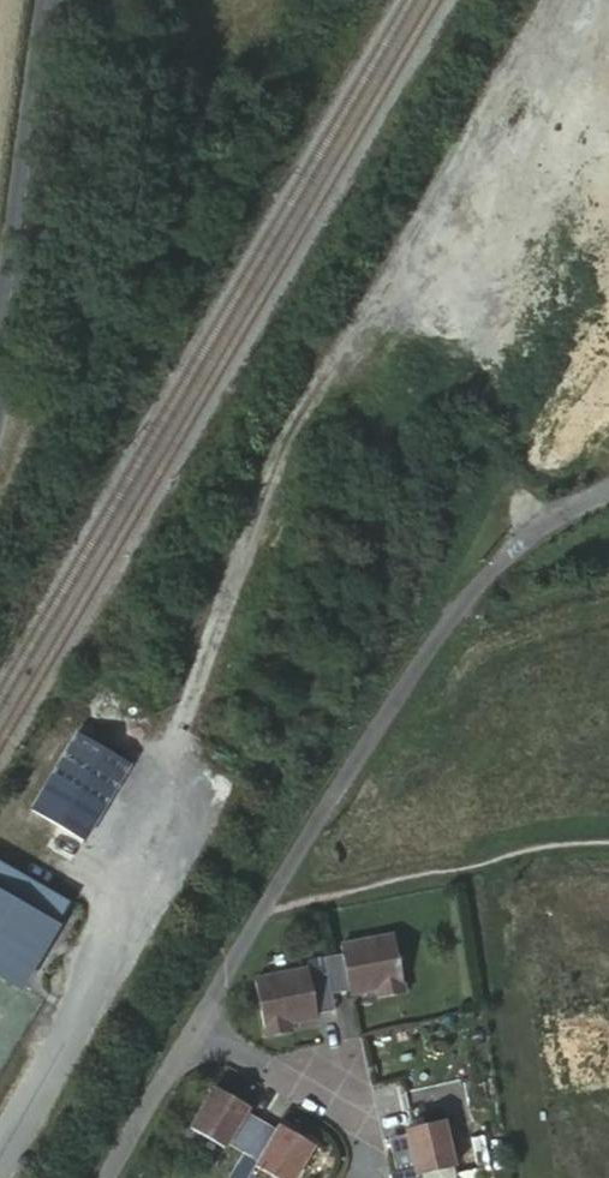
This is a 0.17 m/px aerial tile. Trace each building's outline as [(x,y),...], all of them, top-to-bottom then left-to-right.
[(608,89),(608,26),(583,75),(608,89)] [(598,157),(608,163),(608,138),(598,157)] [(551,347),(556,400),(528,403),(533,456),(581,451),(576,404),(608,400),(603,342),(551,347)] [(131,762),(74,732),(29,808),(58,823),(85,839),(131,762)] [(0,867),(0,980),(21,992),(68,905),(0,867)] [(332,997),(376,988),(378,999),(403,994),(391,936),(336,947),(337,956),(321,960),(323,973),(332,997)] [(335,1014),(332,997),(323,973),(310,975),(308,970),(255,981),(266,1038),(299,1034),(297,1020),(335,1014)] [(216,1088),(192,1128),(226,1150),(231,1144),(260,1162),(256,1169),(270,1177),(292,1177),(309,1150),(280,1131),(271,1147),(239,1129),(252,1109),(216,1088)] [(397,1138),(390,1141),(395,1177),(415,1175),(415,1177),(419,1177),(454,1171),(445,1123),(405,1130),(406,1136),(397,1138)]
